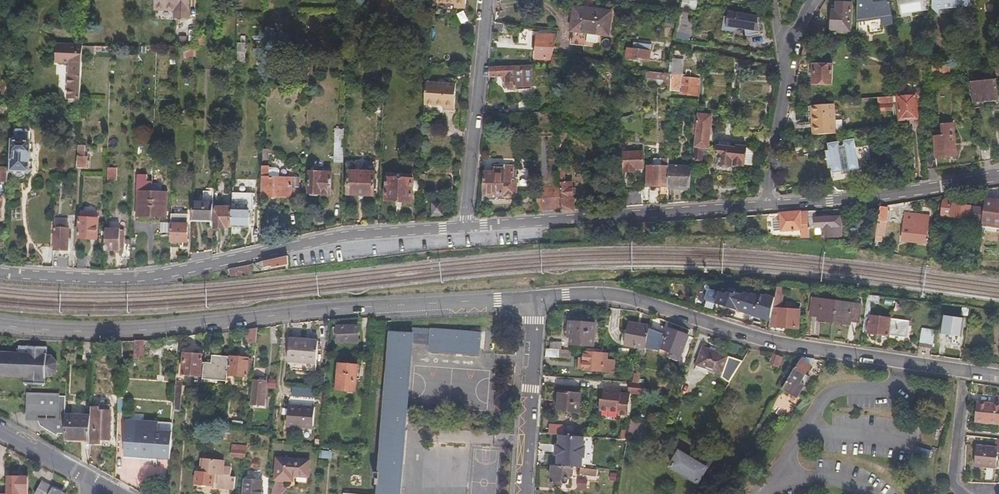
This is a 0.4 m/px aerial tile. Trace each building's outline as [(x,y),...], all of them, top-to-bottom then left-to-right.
[(156,13),(177,13),(177,20),(189,21),(190,0),(156,0),(156,13)] [(437,4),(455,6),(455,10),(466,10),(466,0),(438,0),(437,4)] [(683,8),(698,10),(699,0),(684,0),(683,8)] [(856,18),(883,14),(884,21),(892,20),(891,12),(889,0),(857,0),(856,18)] [(933,4),(938,10),(948,11),(954,2),(964,3),(968,0),(933,0),(933,4)] [(851,2),(836,1),(836,9),(832,9),(831,28),(850,29),(851,2)] [(578,31),(602,34),(610,35),(613,13),(577,9),(576,21),(579,21),(578,31)] [(747,30),(747,34),(759,35),(761,14),(727,10),(725,28),(747,30)] [(680,12),(677,31),(693,35),(696,18),(690,17),(690,14),(680,12)] [(496,25),(495,34),(511,35),(512,27),(496,25)] [(538,29),(535,66),(552,65),(553,59),(560,31),(538,29)] [(578,31),(575,31),(573,45),(600,49),(602,34),(578,31)] [(82,51),(83,44),(57,43),(57,59),(71,60),(69,99),(76,99),(76,101),(80,101),(82,51)] [(652,51),(630,49),(629,58),(651,61),(652,51)] [(552,65),(552,67),(563,69),(564,60),(553,59),(552,65)] [(674,59),(674,75),(684,75),(686,62),(680,60),(674,59)] [(237,64),(218,63),(217,73),(217,74),(227,74),(227,69),(237,69),(237,64)] [(834,64),(815,63),(814,82),(834,82),(834,64)] [(949,72),(950,64),(931,64),(929,64),(929,72),(949,72)] [(491,68),(490,77),(503,77),(506,77),(507,83),(506,86),(509,88),(517,88),(517,90),(533,90),(533,66),(491,68)] [(674,75),(648,71),(648,79),(654,80),(654,78),(674,81),(674,75)] [(684,75),(674,75),(674,81),(673,90),(683,92),(683,95),(700,96),(702,77),(684,75)] [(996,76),(972,78),(974,97),(989,96),(989,99),(998,98),(996,76)] [(425,85),(424,107),(441,109),(441,112),(452,113),(454,87),(425,85)] [(916,93),(898,95),(901,119),(918,118),(916,93)] [(886,110),(894,109),(893,97),(878,97),(879,106),(886,105),(886,110)] [(813,132),(837,131),(835,104),(832,104),(815,105),(812,105),(813,132)] [(712,114),(698,112),(698,116),(696,133),(694,157),(702,158),(703,148),(706,149),(708,149),(712,114)] [(335,163),(344,163),(345,130),(336,129),(335,163)] [(927,154),(928,169),(939,168),(938,156),(958,154),(956,135),(948,135),(947,129),(939,130),(940,136),(935,136),(936,153),(927,154)] [(12,171),(30,172),(31,142),(30,141),(30,132),(27,132),(27,130),(16,130),(15,141),(13,141),(12,171)] [(840,143),(830,145),(831,151),(828,152),(831,168),(834,168),(835,174),(861,171),(856,141),(846,142),(846,147),(841,148),(840,143)] [(729,143),(720,142),(720,145),(717,145),(716,154),(719,155),(718,164),(731,166),(731,164),(741,165),(742,164),(752,165),(755,147),(735,144),(735,147),(729,146),(729,143)] [(79,144),(78,168),(88,168),(88,156),(84,155),(85,145),(79,144)] [(984,162),(994,161),(992,145),(981,147),(984,162)] [(643,149),(626,150),(627,169),(638,168),(637,165),(644,165),(643,149)] [(554,178),(555,162),(551,162),(551,168),(544,168),(544,178),(554,178)] [(668,193),(668,188),(670,163),(652,164),(652,171),(649,170),(649,176),(651,176),(650,186),(661,187),(661,193),(668,193)] [(668,188),(690,190),(693,166),(670,163),(668,188)] [(261,166),(261,175),(280,176),(280,170),(277,168),(269,168),(270,166),(261,166)] [(561,188),(563,210),(563,213),(577,212),(575,182),(567,183),(566,168),(560,168),(561,188)] [(515,169),(493,170),(494,178),(484,178),(486,199),(488,199),(488,201),(497,201),(497,198),(506,198),(506,200),(515,200),(515,197),(516,197),(515,169)] [(375,196),(375,173),(349,172),(348,195),(375,196)] [(331,195),(332,173),(310,173),(309,197),(320,197),(321,195),(331,195)] [(261,175),(261,196),(300,197),(300,176),(280,176),(261,175)] [(845,190),(853,189),(852,176),(844,177),(845,190)] [(414,202),(415,178),(389,177),(388,200),(414,202)] [(539,212),(563,210),(561,188),(538,190),(539,212)] [(204,201),(215,201),(215,192),(204,191),(204,201)] [(672,204),(680,204),(681,192),(672,191),(672,204)] [(167,218),(168,193),(138,192),(137,217),(167,218)] [(233,207),(233,227),(250,228),(251,208),(252,208),(253,193),(234,192),(233,207)] [(633,195),(632,207),(636,207),(640,207),(641,195),(633,195)] [(982,218),(984,205),(960,202),(960,199),(945,197),(943,199),(941,212),(944,215),(952,216),(953,214),(982,218)] [(984,199),(984,205),(982,218),(982,220),(997,222),(996,227),(998,227),(998,200),(998,201),(984,199)] [(193,201),(193,221),(214,222),(215,201),(204,201),(193,201)] [(434,215),(443,214),(442,202),(433,202),(434,215)] [(886,205),(878,204),(876,224),(876,234),(883,234),(884,234),(886,205)] [(226,227),(233,227),(233,207),(216,207),(216,230),(226,230),(226,227)] [(810,230),(810,238),(816,239),(816,231),(817,231),(818,234),(823,234),(823,236),(843,236),(841,217),(817,218),(817,211),(809,212),(809,219),(810,230)] [(926,241),(926,238),(928,214),(903,211),(901,241),(926,243),(926,241)] [(774,229),(810,230),(809,219),(801,219),(801,212),(792,213),(780,214),(781,222),(774,222),(774,229)] [(172,216),(171,247),(180,247),(181,241),(188,242),(189,223),(180,223),(181,216),(172,216)] [(80,217),(79,239),(98,240),(99,219),(80,217)] [(55,228),(68,229),(68,218),(55,218),(55,228)] [(648,224),(639,225),(639,236),(648,235),(648,224)] [(68,229),(55,228),(54,250),(68,251),(69,229),(68,229)] [(130,260),(131,245),(125,245),(125,232),(107,231),(106,251),(124,251),(124,259),(130,260)] [(289,267),(288,258),(264,263),(265,271),(289,267)] [(251,266),(230,270),(232,275),(252,271),(251,266)] [(780,287),(777,287),(769,325),(786,327),(785,335),(794,336),(797,310),(781,308),(786,287),(782,287),(780,287)] [(870,293),(868,293),(863,330),(869,331),(869,332),(887,334),(887,333),(906,336),(908,320),(871,314),(873,300),(879,301),(880,294),(870,293)] [(860,306),(814,299),(812,314),(820,316),(819,319),(850,324),(851,321),(857,321),(860,306)] [(965,321),(944,317),(942,330),(954,332),(952,344),(960,345),(965,321)] [(384,331),(384,321),(375,321),(376,332),(384,331)] [(645,351),(650,327),(629,324),(624,347),(645,351)] [(595,328),(571,325),(569,339),(572,340),(572,347),(593,349),(595,328)] [(482,329),(430,326),(430,328),(428,348),(480,351),(482,329)] [(358,327),(337,328),(338,344),(360,343),(358,327)] [(388,328),(376,493),(371,493),(401,493),(413,330),(412,330),(388,328)] [(919,343),(933,345),(936,330),(922,328),(919,343)] [(257,330),(247,331),(246,345),(256,346),(257,330)] [(672,358),(687,364),(695,339),(669,330),(662,349),(674,354),(672,358)] [(292,340),(290,362),(319,364),(321,342),(292,340)] [(145,341),(135,342),(135,358),(144,358),(145,341)] [(94,344),(84,343),(84,361),(93,361),(94,344)] [(0,354),(0,376),(25,378),(25,386),(44,386),(45,377),(50,378),(57,373),(58,364),(51,358),(45,357),(46,349),(18,347),(18,355),(0,354)] [(727,355),(704,349),(699,366),(700,366),(699,370),(710,373),(711,369),(722,372),(727,355)] [(550,351),(546,350),(545,359),(559,360),(559,357),(560,352),(550,351)] [(202,355),(184,354),(182,375),(200,376),(202,355)] [(608,356),(603,356),(586,354),(585,361),(580,360),(579,372),(615,375),(617,363),(608,362),(608,356)] [(782,357),(775,354),(771,364),(777,367),(782,357)] [(812,358),(802,357),(800,360),(810,366),(815,359),(812,358)] [(212,365),(204,365),(203,379),(227,381),(228,359),(213,358),(212,365)] [(246,379),(248,360),(230,358),(229,377),(246,379)] [(633,383),(640,383),(644,359),(637,358),(635,367),(637,368),(636,374),(634,373),(633,383)] [(810,366),(800,360),(782,389),(799,400),(812,379),(806,375),(811,366),(810,366)] [(360,366),(341,365),(338,389),(357,391),(360,366)] [(276,388),(277,380),(269,379),(269,384),(268,388),(276,388)] [(269,384),(253,382),(251,405),(267,407),(268,388),(269,384)] [(643,395),(645,384),(640,383),(633,383),(629,383),(628,392),(631,393),(631,394),(643,395)] [(303,396),(303,388),(293,387),(293,395),(303,396)] [(623,389),(604,387),(602,400),(601,399),(600,410),(618,412),(618,415),(628,416),(631,394),(631,393),(628,392),(623,392),(623,389)] [(66,414),(66,396),(60,396),(60,394),(27,393),(26,421),(39,421),(41,425),(57,436),(58,433),(65,433),(66,414)] [(580,395),(558,393),(557,412),(579,414),(580,395)] [(996,394),(995,404),(978,402),(976,420),(998,423),(998,395),(996,394)] [(317,409),(291,407),(289,429),(315,431),(317,409)] [(100,412),(92,411),(92,415),(91,440),(91,441),(90,450),(105,450),(105,451),(110,451),(111,423),(111,410),(100,409),(100,412)] [(92,415),(66,414),(65,433),(65,440),(91,441),(91,440),(92,415)] [(644,438),(647,422),(639,420),(632,419),(629,436),(644,438)] [(628,432),(631,422),(625,420),(622,431),(628,432)] [(550,425),(550,435),(566,436),(567,427),(550,425)] [(136,456),(141,456),(142,436),(142,434),(126,434),(126,442),(125,441),(124,458),(136,459),(136,456)] [(554,461),(554,466),(567,467),(569,436),(566,436),(550,435),(548,461),(554,461)] [(141,456),(141,463),(170,465),(172,438),(142,436),(141,456)] [(628,441),(628,440),(618,440),(614,461),(624,462),(627,447),(628,441)] [(993,440),(993,448),(976,446),(974,465),(995,467),(997,454),(998,454),(998,441),(993,440)] [(929,459),(932,450),(916,446),(914,454),(929,459)] [(338,460),(339,453),(336,452),(333,451),(333,453),(325,451),(321,450),(320,459),(324,459),(324,458),(332,459),(332,460),(338,460)] [(708,467),(712,461),(695,450),(691,458),(679,450),(669,467),(698,484),(708,467)] [(745,464),(739,460),(736,459),(733,465),(741,469),(745,464)] [(312,463),(279,460),(278,481),(295,483),(295,477),(310,478),(312,463)] [(574,474),(575,467),(567,467),(554,466),(553,484),(570,485),(571,474),(574,474)] [(204,470),(198,470),(197,486),(214,487),(214,483),(218,484),(217,489),(234,491),(236,478),(231,478),(232,470),(223,469),(223,471),(212,470),(212,474),(203,474),(204,470)] [(597,477),(597,470),(585,469),(585,474),(584,476),(597,477)] [(29,478),(8,478),(7,493),(28,493),(29,478)] [(587,489),(588,480),(578,479),(577,488),(587,489)] [(243,493),(262,493),(263,483),(244,481),(243,493)] [(43,484),(38,493),(62,493),(43,484)]
